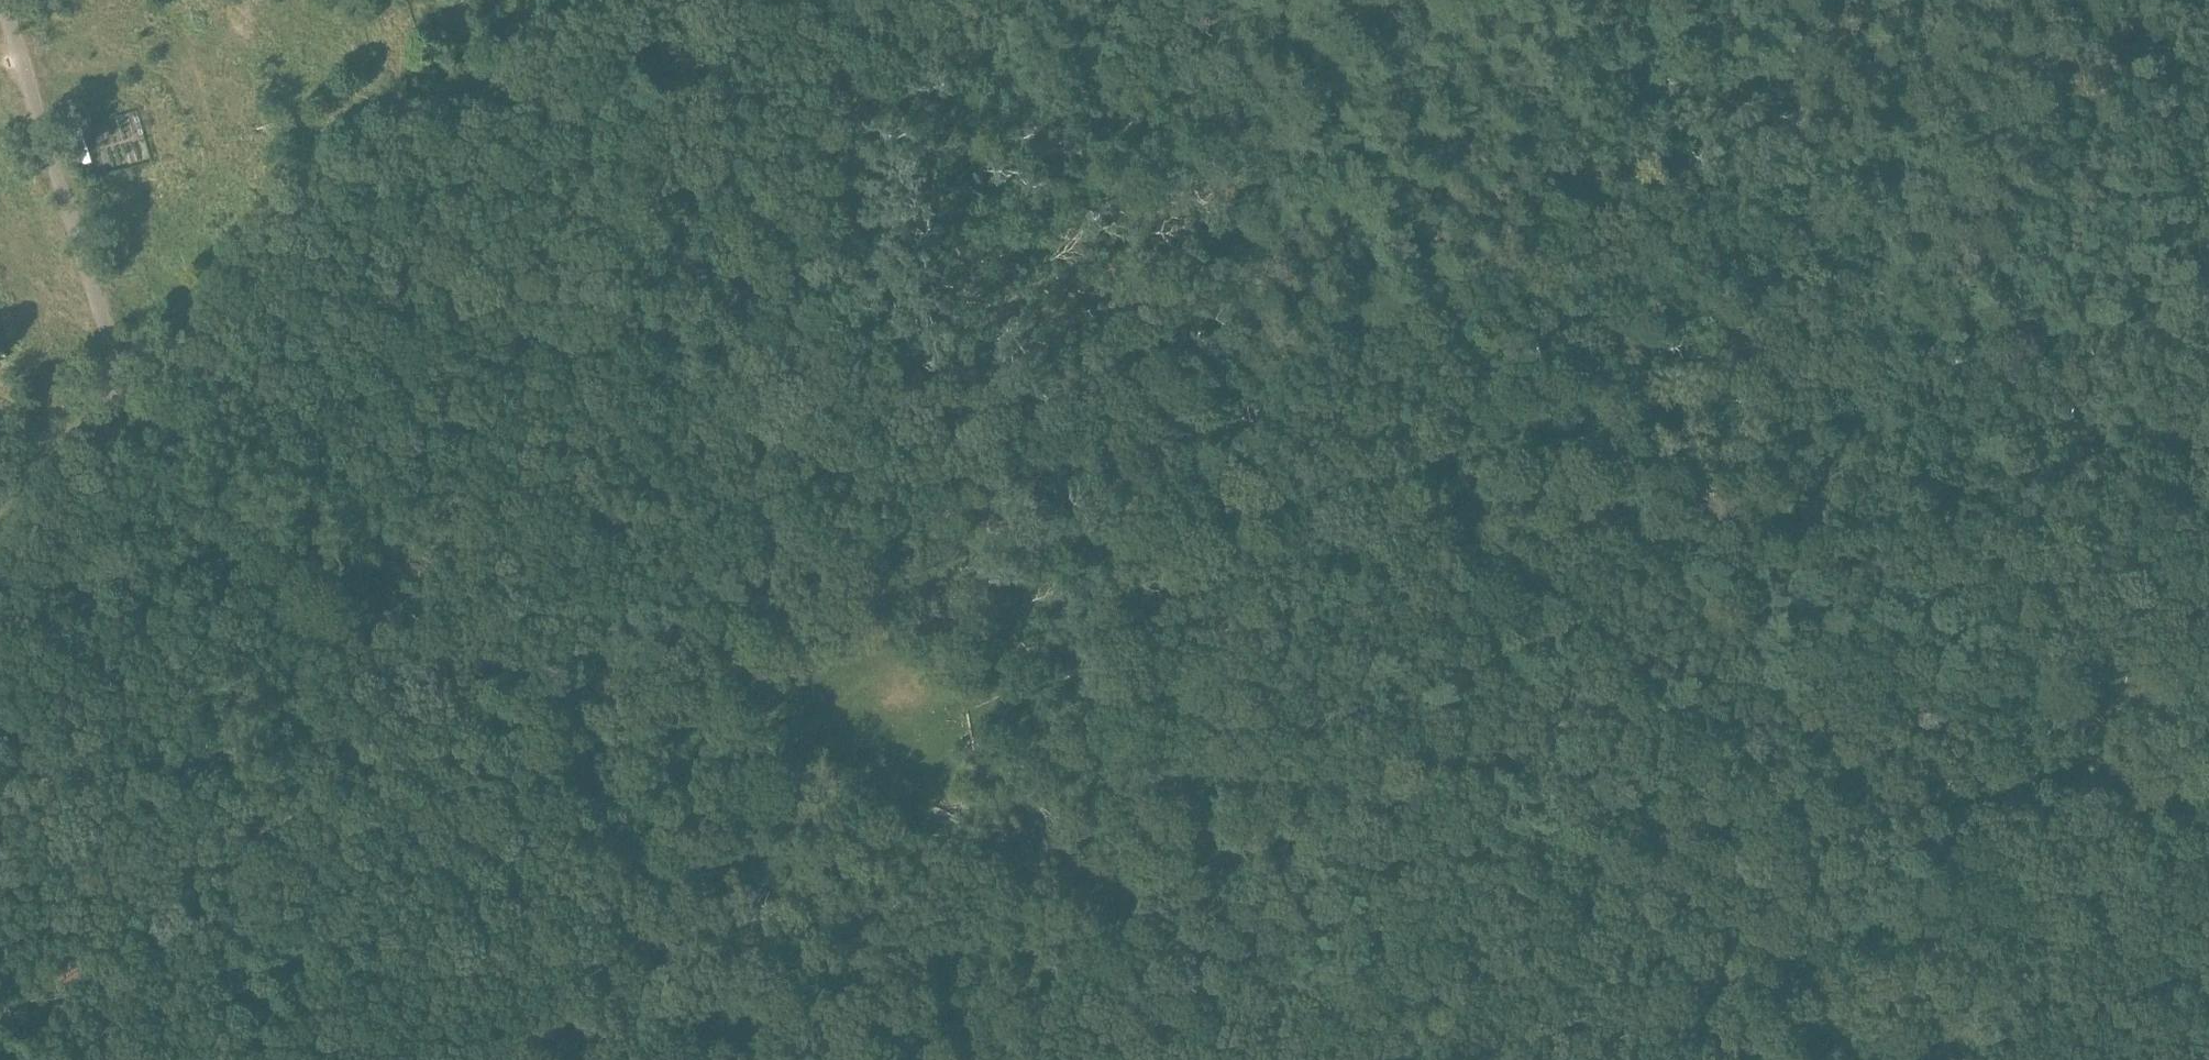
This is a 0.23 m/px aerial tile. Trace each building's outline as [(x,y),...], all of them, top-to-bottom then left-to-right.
[(82,124),(69,128),(67,129),(77,165),(93,160),(82,124)]
